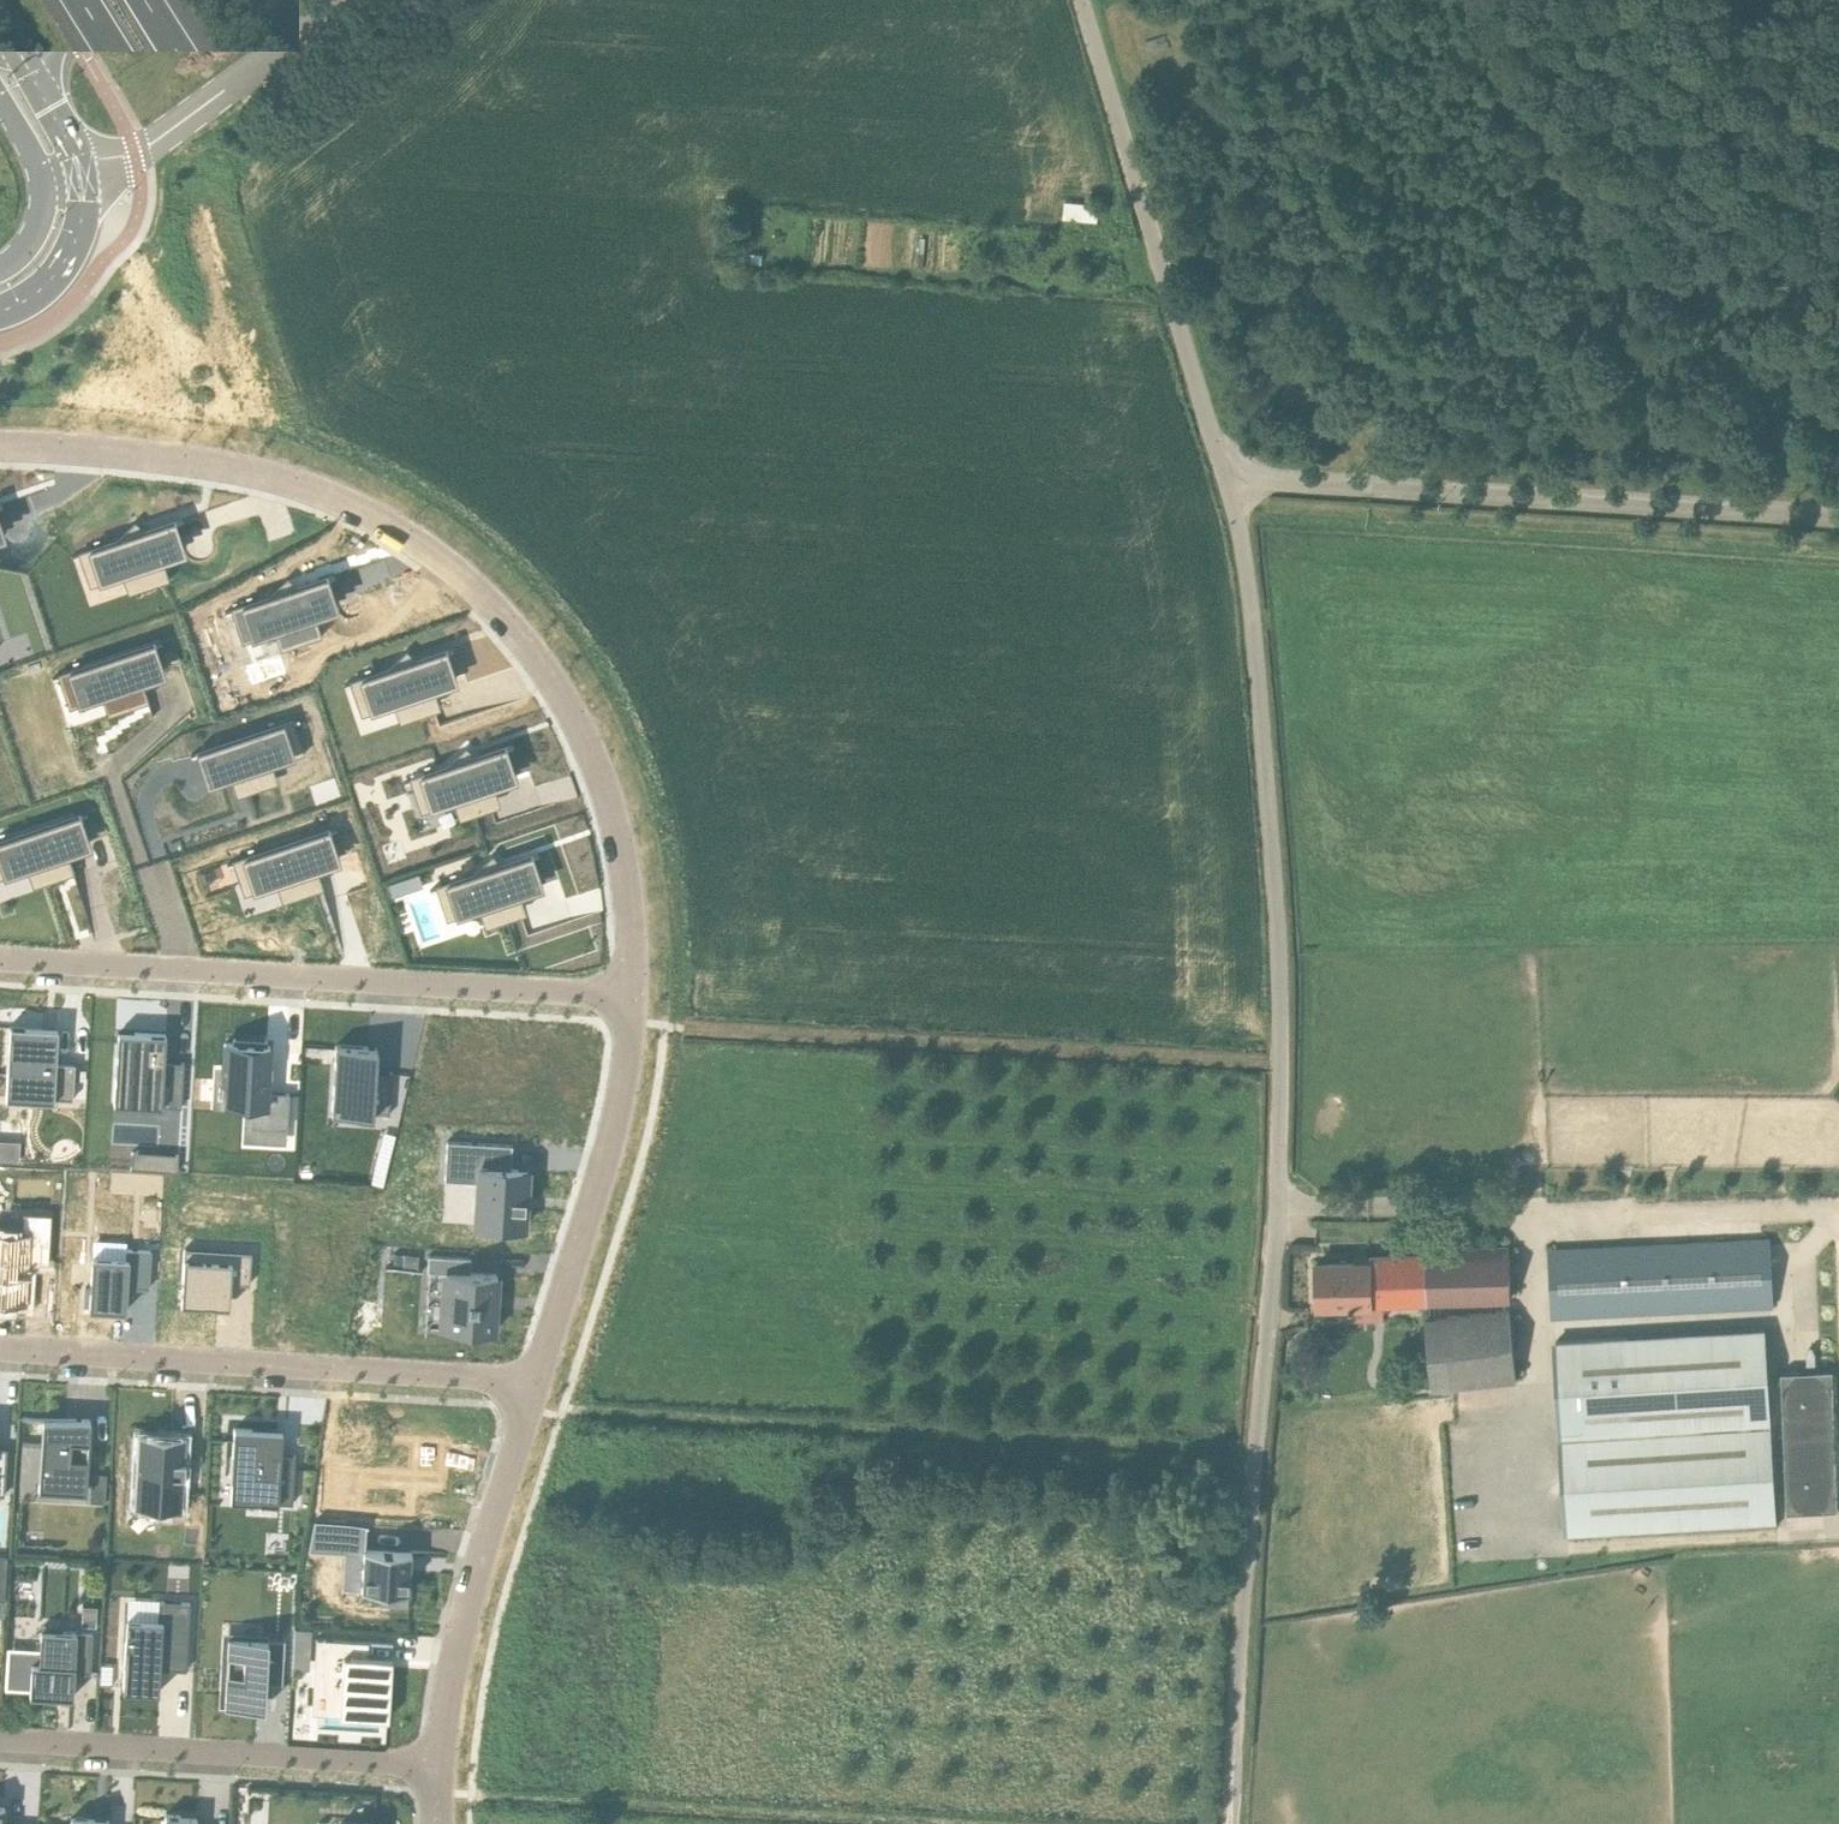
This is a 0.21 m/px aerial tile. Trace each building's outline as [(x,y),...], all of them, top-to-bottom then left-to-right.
[(116,541),(96,547),(97,550),(106,579),(129,571),(129,573),(135,589),(164,580),(157,560),(184,551),(184,553),(186,552),(177,524),(176,521),(143,532),(136,523),(116,541)] [(270,597),(247,604),(248,607),(258,636),(281,628),(281,629),(287,646),(316,636),(310,616),(335,607),(336,609),(338,608),(328,580),(328,577),(294,588),(287,580),(270,597)] [(156,643),(74,670),(75,672),(84,700),(103,694),(104,697),(108,711),(141,701),(136,684),(167,673),(157,645),(156,643)] [(388,670),(366,677),(367,679),(376,708),(400,700),(401,703),(405,718),(434,709),(428,689),(454,680),(454,681),(456,681),(447,652),(446,650),(413,661),(406,653),(388,670)] [(277,726),(198,753),(199,755),(208,784),(231,777),(236,794),(270,783),(265,767),(264,764),(287,757),(278,729),(277,726)] [(445,767),(426,774),(426,776),(436,804),(460,797),(460,800),(465,815),(494,806),(488,786),(514,777),(514,778),(516,778),(507,750),(506,747),(473,757),(466,749),(445,767)] [(81,815),(2,841),(3,844),(12,872),(34,865),(35,869),(40,883),(68,874),(62,855),(91,846),(82,818),(81,815)] [(329,830),(249,857),(250,859),(259,887),(282,879),(283,881),(289,898),(317,889),(311,870),(339,860),(330,833),(329,830)] [(471,875),(451,881),(452,884),(461,912),(485,905),(486,908),(490,923),(520,913),(513,893),(539,885),(539,886),(541,886),(532,857),(531,854),(498,865),(491,857),(471,875)] [(4,1026),(1,1098),(53,1100),(54,1098),(73,1099),(74,1064),(55,1063),(57,1029),(4,1026)] [(119,1032),(114,1104),(116,1104),(159,1107),(181,1108),(184,1063),(164,1061),(166,1035),(119,1032)] [(224,1067),(223,1081),(227,1081),(226,1102),(253,1104),(251,1127),(287,1130),(289,1093),(268,1092),(270,1046),(267,1046),(267,1041),(234,1039),(233,1044),(225,1043),(224,1067)] [(332,1110),(331,1114),(372,1117),(373,1113),(389,1114),(392,1072),(375,1071),(376,1062),(377,1048),(375,1048),(369,1047),(336,1046),(332,1110)] [(447,1141),(445,1179),(478,1181),(476,1225),(524,1227),(527,1170),(511,1169),(512,1145),(447,1141)] [(27,1294),(30,1249),(49,1250),(52,1202),(27,1200),(26,1222),(0,1221),(0,1293),(27,1294)] [(1555,1313),(1770,1302),(1767,1244),(1552,1255),(1555,1313)] [(1510,1247),(1425,1250),(1425,1256),(1427,1301),(1511,1299),(1510,1247)] [(86,1287),(85,1305),(89,1306),(89,1310),(126,1312),(127,1287),(149,1288),(151,1250),(127,1249),(126,1259),(92,1257),(91,1287),(86,1287)] [(184,1249),(181,1304),(224,1306),(225,1282),(249,1284),(251,1262),(221,1261),(222,1251),(184,1249)] [(428,1255),(428,1271),(447,1272),(444,1329),(493,1332),(496,1273),(470,1271),(470,1257),(428,1255)] [(1371,1263),(1316,1264),(1317,1307),(1373,1305),(1427,1301),(1425,1256),(1370,1257),(1371,1263)] [(1434,1389),(1518,1380),(1510,1310),(1426,1319),(1434,1389)] [(1568,1536),(1777,1525),(1766,1330),(1558,1342),(1568,1536)] [(1838,1510),(1838,1507),(1834,1371),(1783,1373),(1788,1512),(1838,1510)] [(40,1448),(38,1489),(49,1490),(86,1493),(90,1420),(42,1418),(40,1448)] [(235,1429),(230,1500),(292,1504),(295,1457),(281,1456),(283,1432),(277,1431),(235,1429)] [(135,1486),(134,1505),(152,1506),(181,1507),(184,1453),(185,1435),(171,1434),(138,1432),(135,1486)] [(105,1503),(106,1483),(107,1474),(92,1473),(91,1502),(105,1503)] [(352,1529),(351,1550),(363,1551),(361,1590),(365,1591),(378,1591),(409,1593),(411,1553),(412,1552),(366,1549),(367,1530),(352,1529)] [(127,1620),(123,1691),(158,1693),(159,1669),(186,1671),(190,1604),(159,1602),(159,1621),(127,1620)] [(31,1663),(30,1695),(60,1697),(70,1697),(72,1698),(73,1694),(73,1691),(74,1673),(90,1673),(91,1653),(92,1634),(63,1632),(63,1627),(42,1625),(42,1631),(41,1631),(38,1664),(31,1663)] [(297,1625),(295,1664),(313,1665),(315,1626),(297,1625)] [(228,1638),(225,1701),(249,1702),(249,1708),(257,1708),(265,1708),(266,1684),(282,1685),(284,1641),(268,1640),(228,1638)] [(324,1640),(320,1707),(339,1708),(339,1715),(388,1718),(391,1658),(365,1656),(366,1642),(324,1640)] [(196,1817),(166,1815),(165,1823),(196,1823),(196,1817)]
